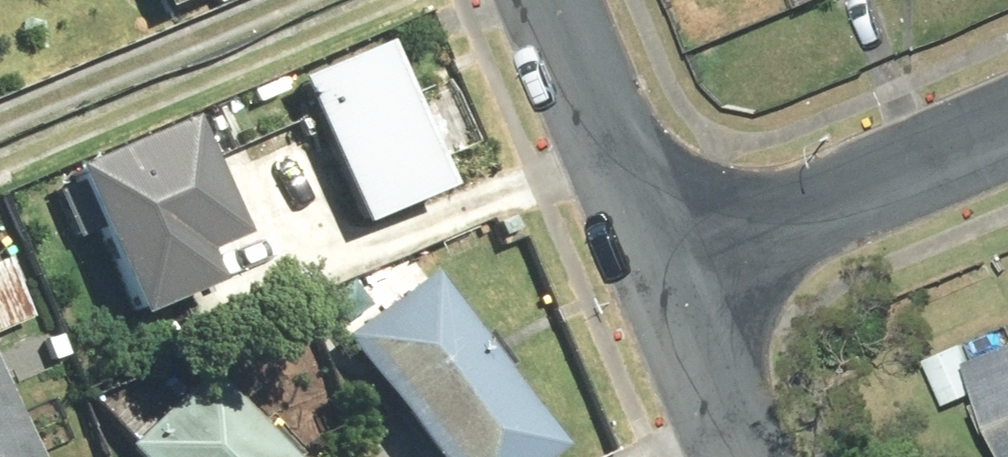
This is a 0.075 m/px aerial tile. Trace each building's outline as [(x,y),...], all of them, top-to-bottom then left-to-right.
[(164,10),(188,0),(160,0),(164,10)] [(441,170),(385,38),(302,73),(358,205),(441,170)] [(242,236),(186,105),(73,152),(139,309),(181,291),(171,266),(242,236)] [(438,456),(560,456),(567,451),(438,282),(353,346),(438,456)] [(1007,430),(1007,349),(979,361),(1007,430)] [(0,376),(0,456),(32,456),(0,376)] [(134,447),(143,456),(276,456),(202,381),(134,447)]
